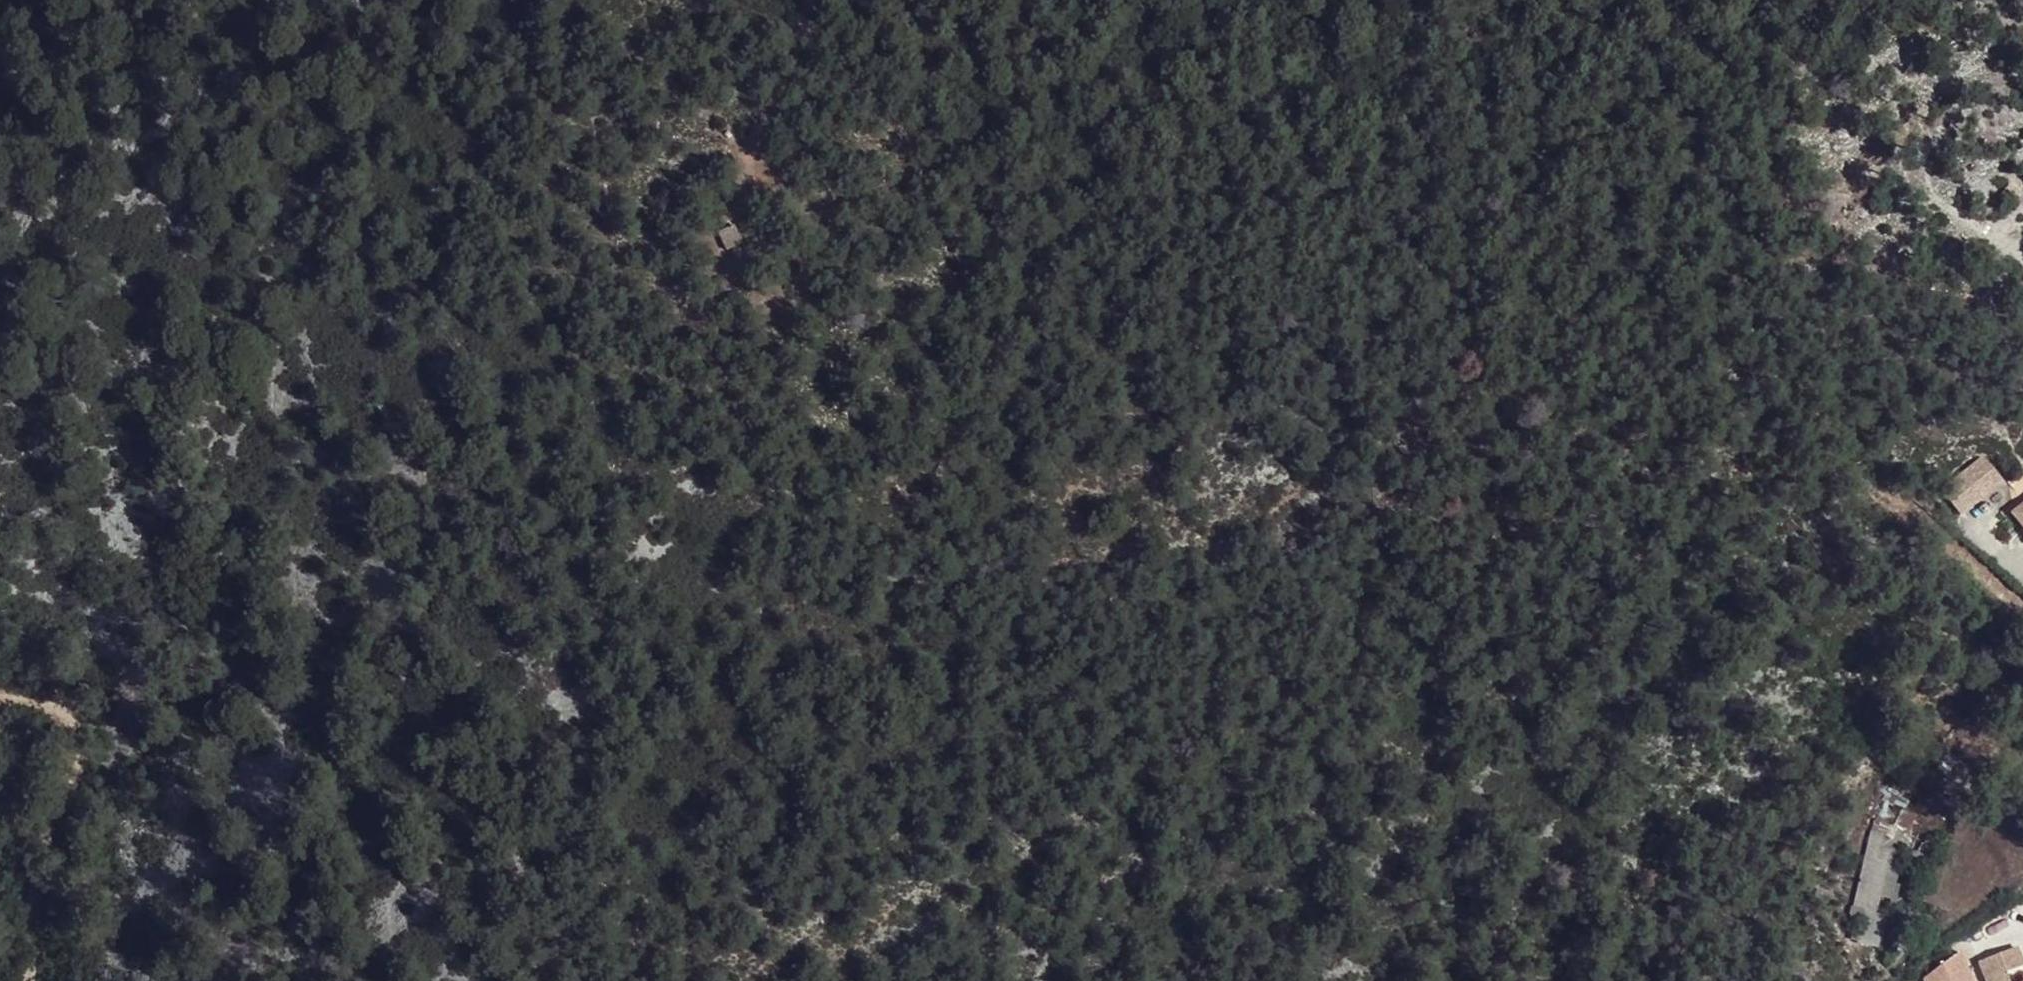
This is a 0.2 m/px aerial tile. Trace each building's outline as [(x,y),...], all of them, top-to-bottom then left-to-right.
[(1982,456),(1939,491),(1959,514),(2001,480),(1982,456)] [(2011,514),(2022,530),(2022,505),(2011,514)] [(1861,914),(1878,918),(1895,854),(1870,848),(1855,913),(1861,914)] [(1878,918),(1861,914),(1855,937),(1880,943),(1886,919),(1878,918)] [(2010,977),(2022,972),(2022,958),(2021,952),(1983,966),(1988,980),(2011,980),(2010,977)] [(1927,980),(1972,980),(1962,955),(1927,980)]
